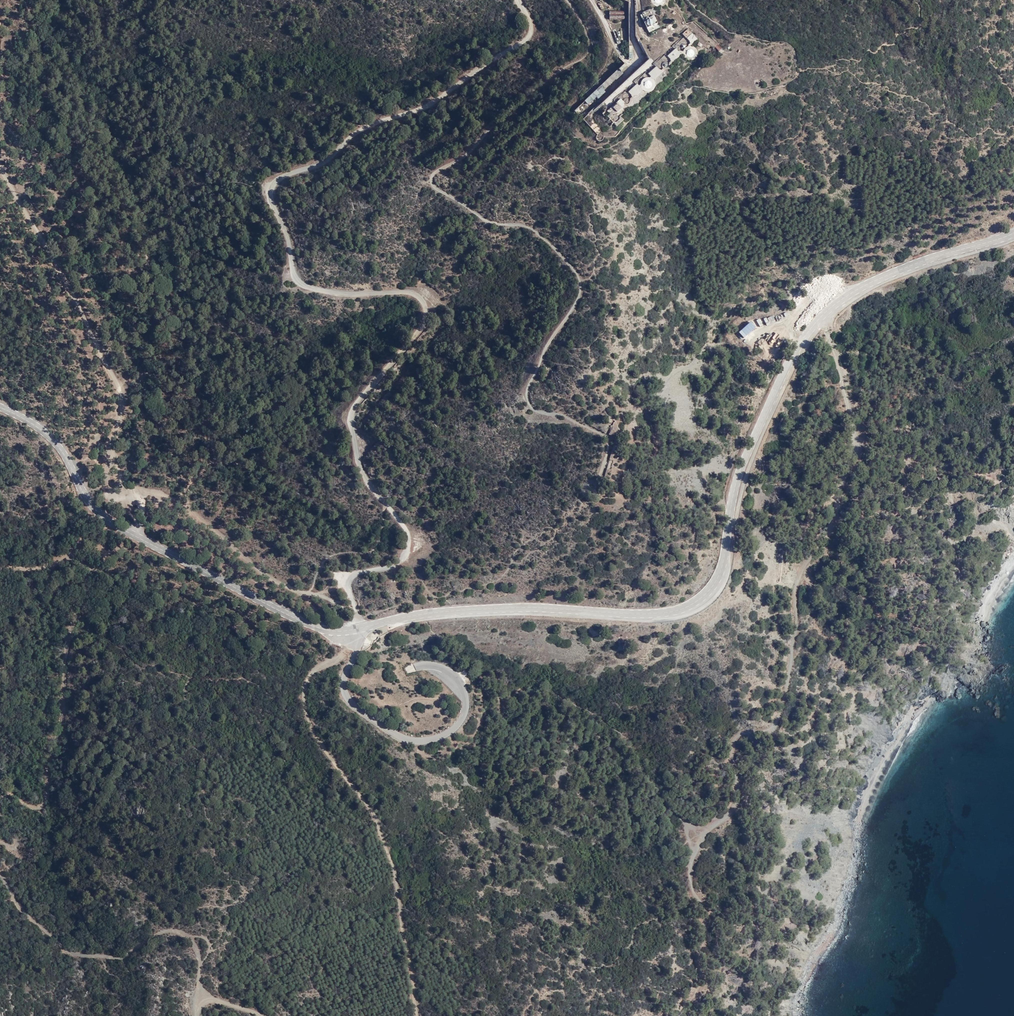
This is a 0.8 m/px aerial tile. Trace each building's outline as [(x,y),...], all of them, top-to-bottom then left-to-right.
[(649,33),(660,28),(654,15),(657,14),(654,8),(640,15),(649,33)] [(610,11),(610,20),(625,19),(625,10),(610,11)] [(692,45),(698,40),(688,28),(682,33),(692,45)] [(676,48),(667,57),(673,63),(682,54),(676,48)] [(607,92),(605,89),(624,74),(622,71),(627,67),(625,65),(584,100),(588,105),(598,97),(599,98),(607,92)] [(633,99),(645,88),(649,92),(657,85),(653,81),(662,73),(657,67),(648,75),(650,77),(639,86),(637,85),(628,93),(633,99)] [(605,103),(609,107),(632,83),(628,79),(605,103)] [(618,127),(624,121),(617,114),(626,106),(620,100),(605,113),(618,127)]
